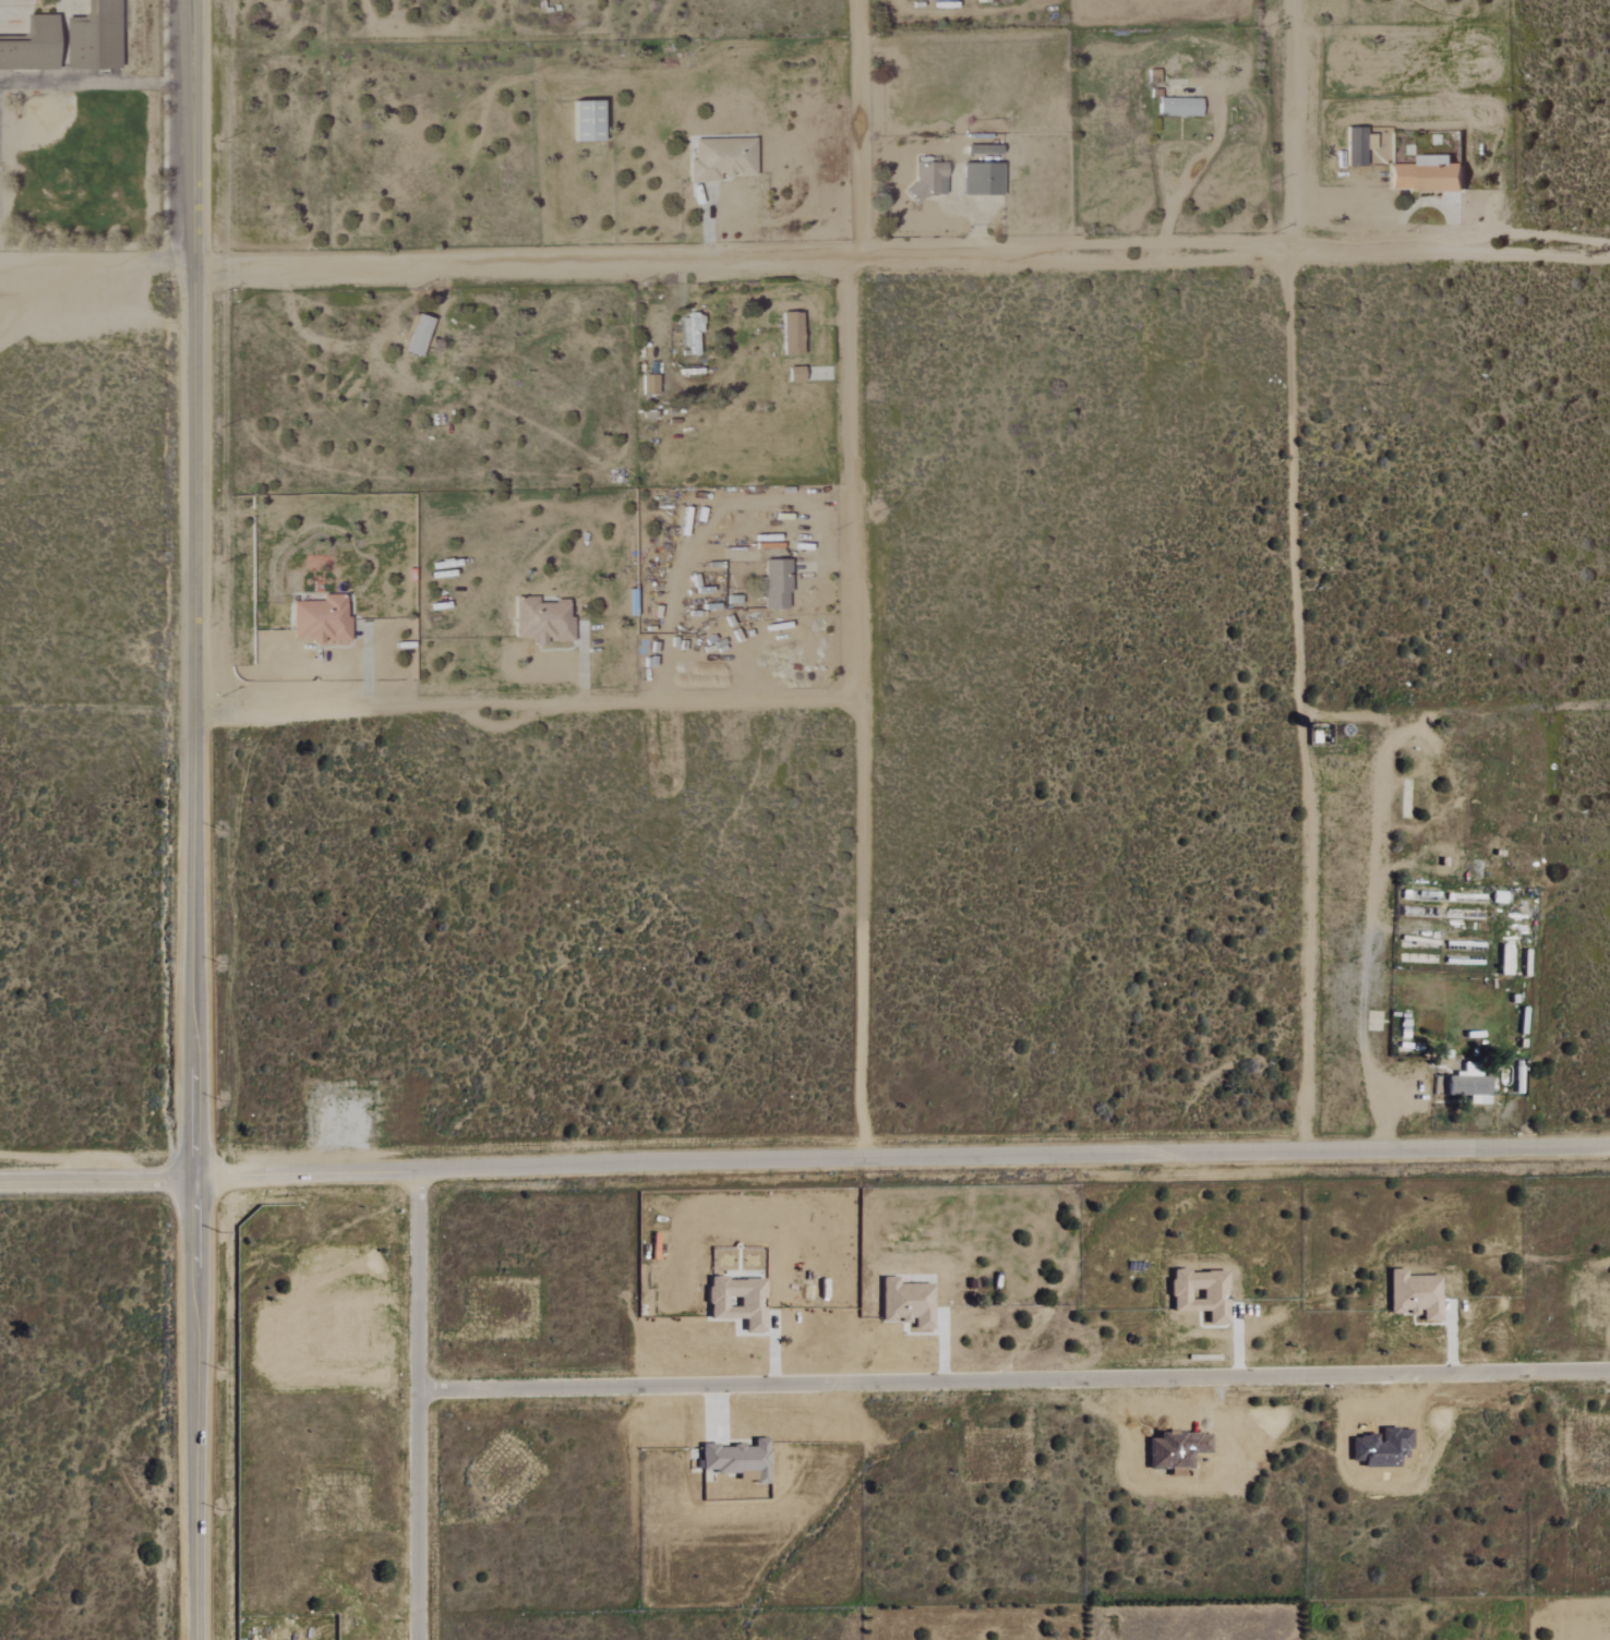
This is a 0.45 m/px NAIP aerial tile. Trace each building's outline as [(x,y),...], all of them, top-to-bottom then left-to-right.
[(1199,116),(1199,99),(1158,98),(1157,115),(1199,116)] [(570,141),(598,140),(597,100),(569,101),(570,141)] [(689,182),(719,181),(719,175),(753,175),(752,138),(693,139),(694,159),(688,159),(689,182)] [(1362,165),(1363,145),(1359,145),(1359,141),(1346,140),(1345,165),(1362,165)] [(1389,192),(1461,191),(1461,164),(1450,164),(1450,155),(1417,156),(1417,164),(1389,164),(1389,192)] [(944,197),(945,163),(913,162),(912,196),(944,197)] [(1000,163),(962,162),(962,194),(1000,195),(1000,163)] [(800,354),(799,312),(780,313),(782,355),(800,354)] [(420,356),(428,318),(412,314),(404,353),(420,356)] [(657,375),(639,374),(638,393),(656,394),(657,375)] [(763,609),(789,609),(788,559),(763,560),(763,577),(758,577),(758,598),(763,598),(763,609)] [(291,639),(308,639),(308,642),(349,642),(348,618),(344,618),(343,595),(321,595),(321,602),(291,602),(291,639)] [(514,642),(544,642),(544,641),(572,641),(572,617),(566,617),(566,602),(536,601),(536,597),(514,597),(514,642)] [(1434,1077),(1435,1095),(1469,1094),(1470,1104),(1488,1103),(1487,1075),(1471,1076),(1470,1064),(1462,1064),(1463,1076),(1434,1077)] [(1225,1271),(1187,1272),(1187,1269),(1169,1269),(1170,1311),(1202,1310),(1202,1326),(1226,1325),(1225,1295),(1225,1271)] [(1439,1322),(1438,1275),(1405,1276),(1405,1269),(1388,1269),(1388,1314),(1404,1314),(1404,1315),(1419,1315),(1419,1323),(1439,1322)] [(763,1332),(763,1307),(754,1307),(754,1298),(763,1298),(763,1278),(707,1278),(707,1318),(744,1318),(744,1332),(763,1332)] [(930,1283),(889,1284),(889,1290),(880,1290),(881,1321),(909,1321),(909,1333),(931,1332),(930,1283)] [(767,1483),(766,1438),(752,1438),(752,1444),(699,1446),(700,1472),(753,1470),(754,1484),(767,1483)]
